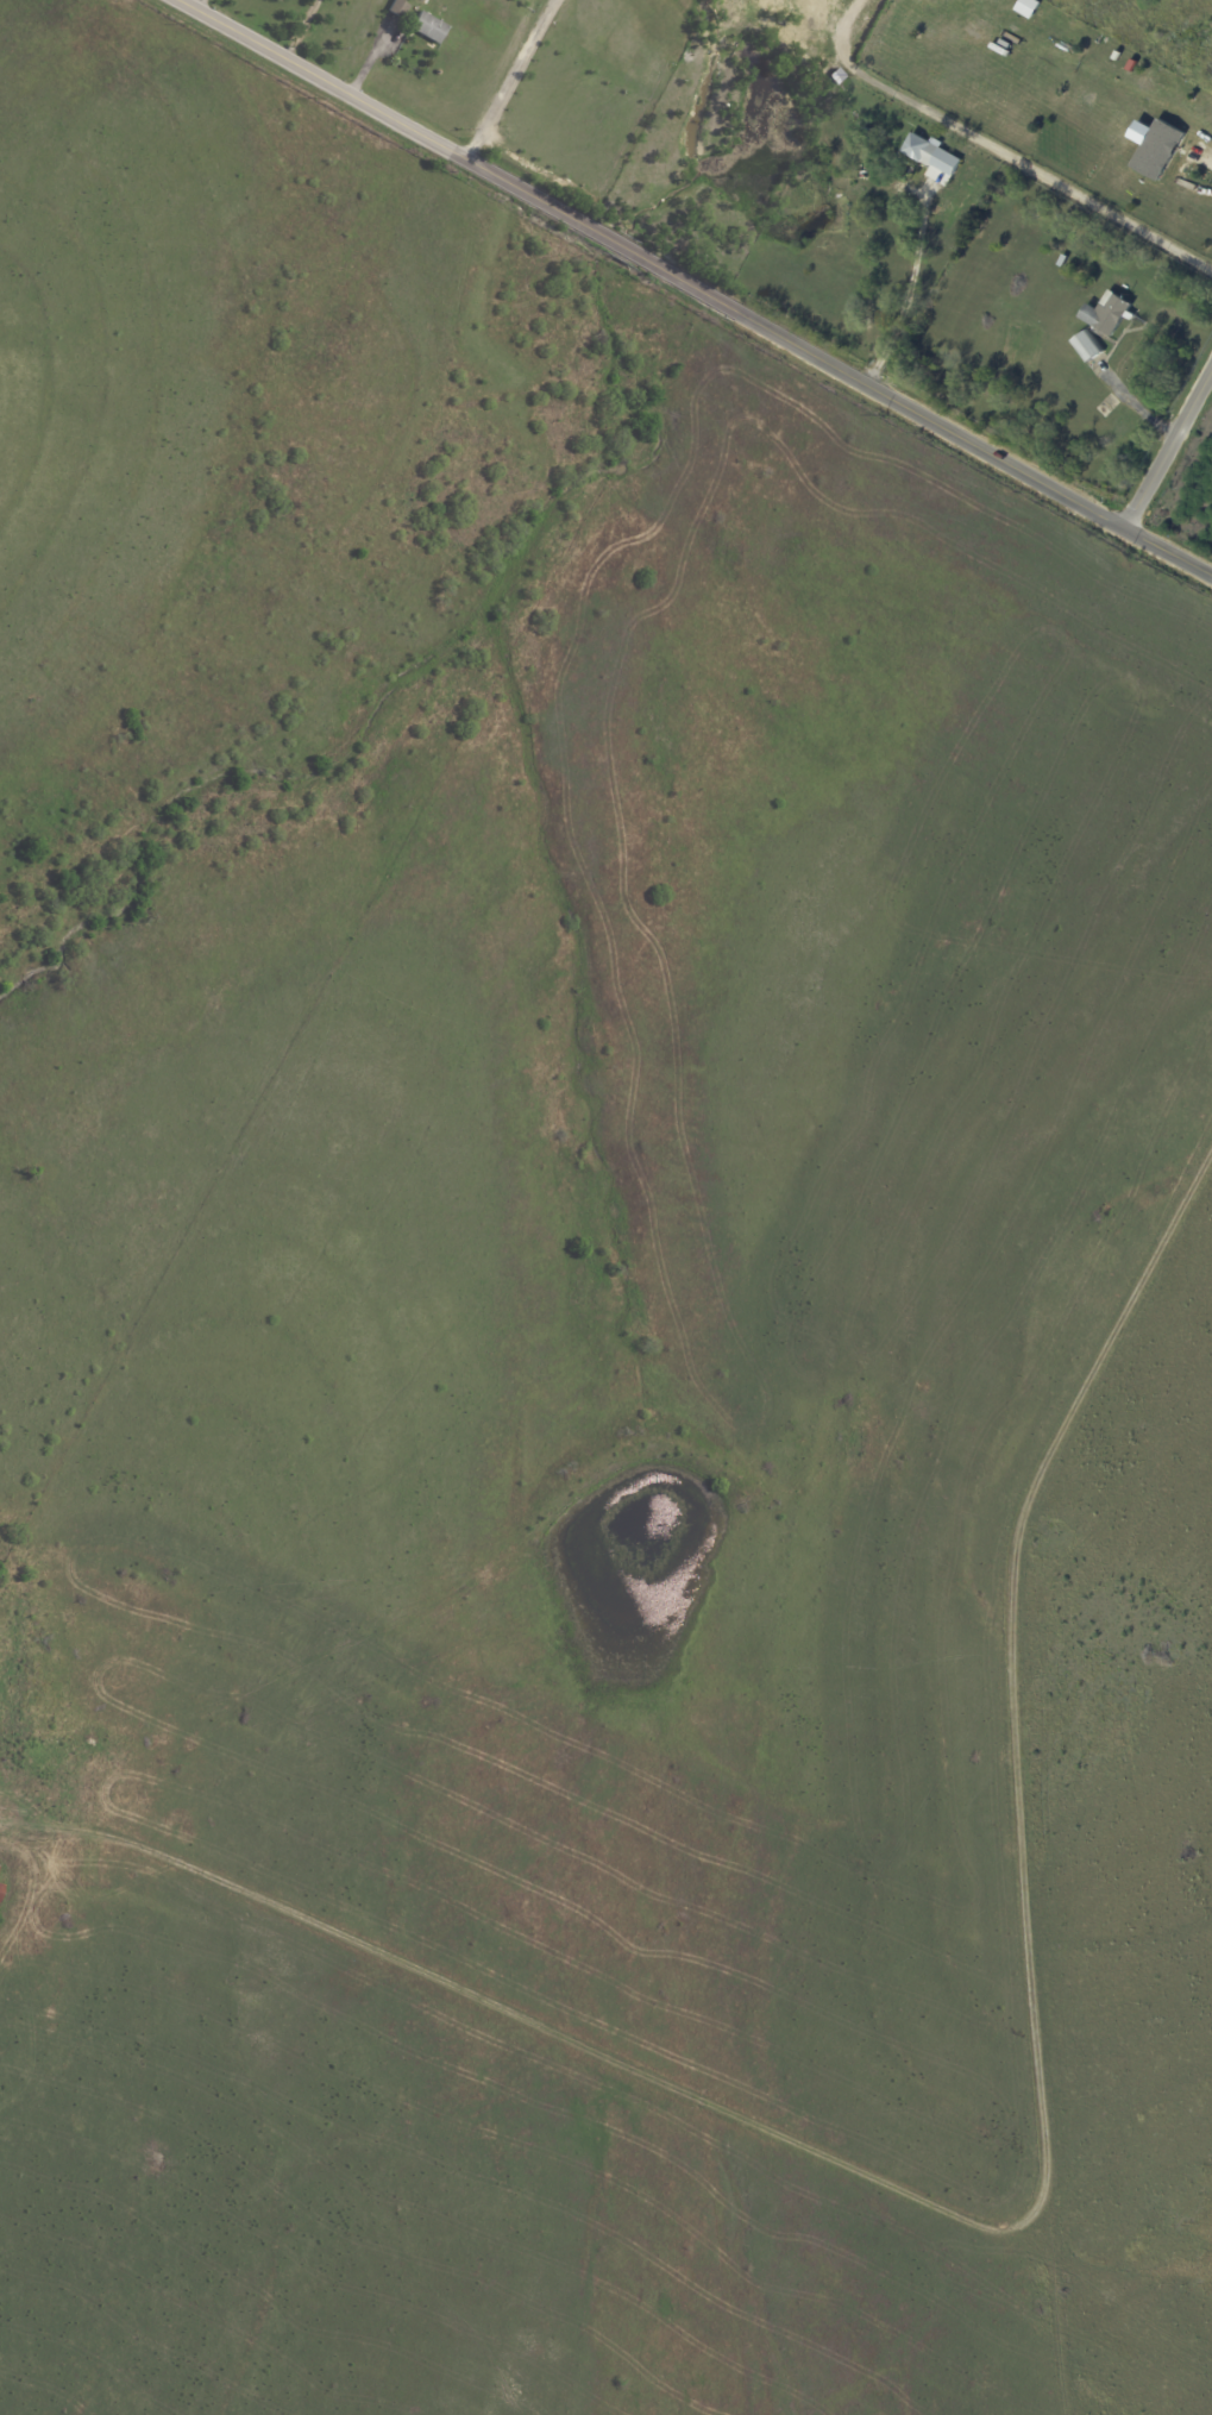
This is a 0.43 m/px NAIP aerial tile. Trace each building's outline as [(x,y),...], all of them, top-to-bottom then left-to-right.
[(389,11),(395,0),(400,0),(409,6),(402,19),(389,11)] [(448,26),(439,44),(410,29),(413,25),(407,21),(410,13),(417,17),(421,11),(448,26)] [(839,68),(847,76),(839,84),(830,75),(839,68)] [(1158,180),(1185,132),(1158,117),(1152,127),(1137,119),(1128,136),(1142,144),(1131,165),(1158,180)] [(952,176),(931,164),(930,167),(923,162),(922,163),(903,152),(915,132),(962,159),(953,177),(952,176)] [(1063,255),(1068,257),(1063,268),(1059,265),(1063,255)] [(1128,310),(1135,315),(1131,320),(1124,316),(1112,337),(1080,318),(1088,303),(1098,309),(1101,303),(1110,289),(1116,293),(1114,294),(1132,305),(1128,310)] [(1103,351),(1088,362),(1073,341),(1088,330),(1104,350),(1103,351)]
